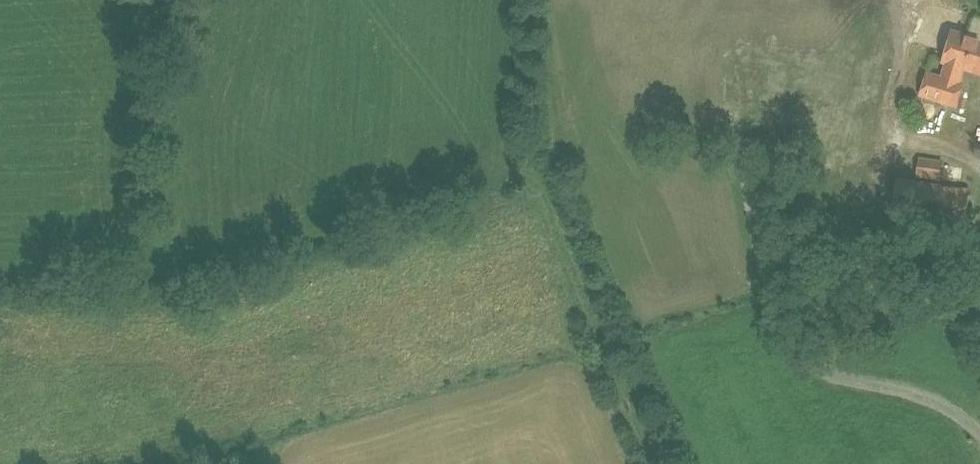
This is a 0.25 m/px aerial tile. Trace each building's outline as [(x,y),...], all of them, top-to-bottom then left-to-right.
[(921,94),(923,94),(936,98),(955,105),(962,84),(958,83),(963,67),(979,72),(979,40),(967,36),(952,31),(943,61),(947,62),(942,77),(928,73),(921,94)] [(917,176),(939,179),(941,159),(918,156),(918,163),(917,176)] [(897,180),(893,212),(964,222),(966,215),(969,191),(897,180)]
